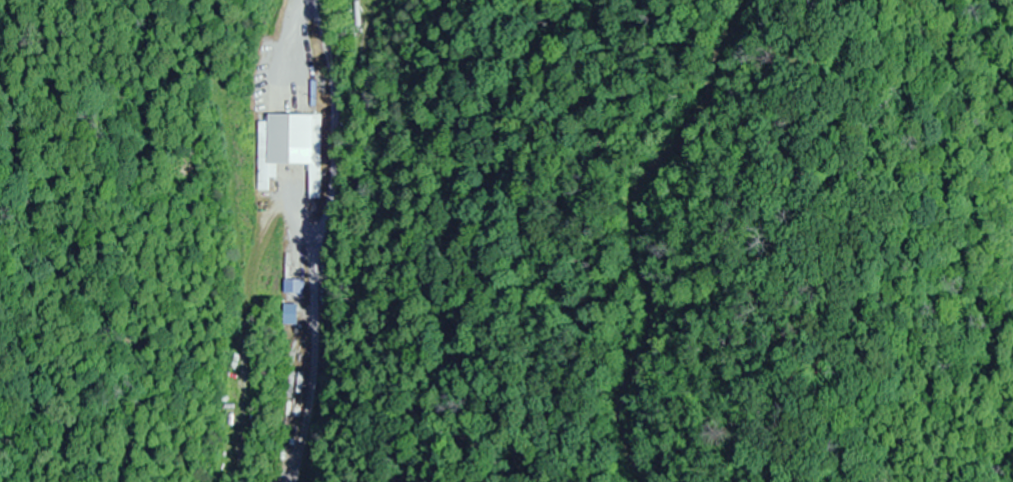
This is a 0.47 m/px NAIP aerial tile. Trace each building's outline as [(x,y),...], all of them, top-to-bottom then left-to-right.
[(257,181),(276,182),(276,164),(310,165),(309,199),(321,199),(322,157),(321,157),(322,115),(266,114),(266,122),(258,122),(257,181)]
